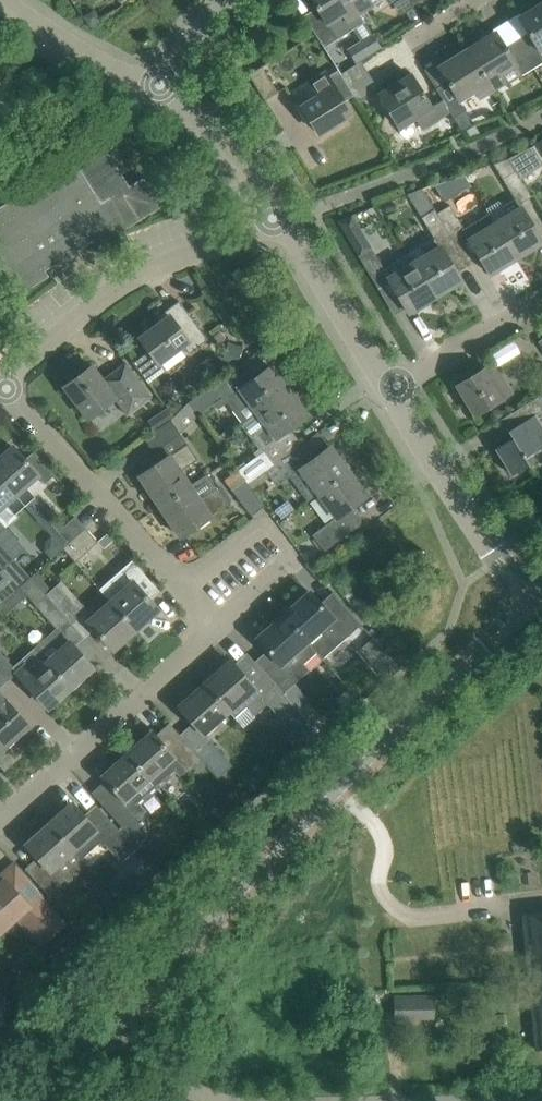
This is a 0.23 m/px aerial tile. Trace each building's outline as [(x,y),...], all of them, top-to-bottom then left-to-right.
[(305,16),(309,23),(315,32),(315,33),(324,46),(337,38),(353,28),(364,20),(359,12),(351,0),(312,0),(317,8),(305,16)] [(359,12),(371,5),(368,0),(351,0),(359,12)] [(519,17),(528,32),(516,39),(534,68),(541,63),(541,54),(540,50),(541,49),(541,3),(519,17)] [(100,18),(93,8),(82,15),(90,25),(100,18)] [(381,47),(372,32),(347,48),(356,63),(381,47)] [(534,68),(516,39),(504,46),(496,32),(466,50),(491,90),(504,82),(500,75),(514,66),(520,76),(534,68)] [(480,97),(491,90),(466,50),(438,67),(447,81),(436,88),(443,99),(450,111),(454,117),(466,110),(459,100),(476,90),(480,97)] [(378,89),(361,61),(341,74),(355,96),(358,101),(378,89)] [(249,74),(265,100),(278,92),(262,66),(249,74)] [(318,96),(302,106),(319,133),(350,114),(344,103),(355,96),(341,74),(338,70),(327,77),(325,73),(309,82),(318,96)] [(450,111),(443,99),(431,107),(410,74),(379,93),(400,127),(416,117),(423,129),(450,111)] [(166,208),(148,175),(130,185),(111,147),(87,160),(77,169),(0,209),(0,238),(22,280),(26,284),(29,290),(54,277),(78,254),(166,208)] [(541,164),(541,163),(532,147),(508,158),(520,177),(541,164)] [(520,177),(508,158),(493,163),(515,199),(502,206),(508,216),(495,224),(516,258),(541,242),(541,240),(522,207),(521,208),(519,204),(532,197),(520,177)] [(424,187),(412,193),(424,213),(435,206),(424,187)] [(467,236),(489,273),(516,258),(495,224),(482,232),(476,222),(464,230),(447,201),(434,209),(454,241),(455,243),(467,236)] [(462,280),(442,248),(454,241),(434,209),(421,217),(434,237),(430,240),(421,245),(427,255),(414,262),(435,296),(462,280)] [(347,237),(360,229),(352,215),(338,221),(347,237)] [(371,247),(358,255),(367,269),(379,290),(391,283),(408,312),(411,310),(414,314),(431,304),(428,300),(435,296),(414,262),(409,254),(397,261),(384,269),(371,247)] [(189,353),(208,339),(179,301),(165,311),(168,315),(139,337),(149,350),(132,362),(143,375),(183,345),(189,353)] [(519,344),(497,354),(501,363),(523,353),(519,344)] [(126,362),(102,379),(92,365),(64,386),(88,419),(115,398),(127,415),(151,397),(126,362)] [(457,385),(475,415),(503,398),(492,379),(500,374),(493,363),(457,385)] [(260,414),(289,392),(270,366),(230,396),(241,410),(251,402),(260,414)] [(189,402),(198,415),(223,396),(214,383),(189,402)] [(266,445),(306,415),(289,392),(260,414),(269,426),(259,434),(266,445)] [(515,411),(522,423),(508,431),(513,438),(495,449),(511,475),(529,464),(524,457),(541,447),(541,425),(536,416),(541,412),(541,394),(515,411)] [(180,433),(198,415),(189,402),(171,420),(144,438),(154,453),(181,434),(180,433)] [(341,455),(338,457),(330,446),(319,455),(307,439),(274,463),(265,470),(274,483),(288,472),(300,486),(308,480),(319,494),(349,472),(347,469),(350,466),(341,455)] [(159,506),(191,485),(181,471),(197,460),(187,444),(139,476),(159,506)] [(55,474),(34,450),(24,459),(13,446),(0,458),(0,476),(25,505),(34,496),(25,485),(37,475),(45,484),(55,474)] [(265,450),(239,469),(249,482),(265,470),(274,463),(265,450)] [(224,462),(225,453),(216,452),(215,461),(224,462)] [(313,534),(325,551),(360,524),(361,518),(352,506),(366,495),(349,472),(319,494),(336,517),(313,534)] [(25,505),(0,476),(0,508),(6,503),(15,513),(25,505)] [(251,516),(265,506),(245,480),(232,490),(251,516)] [(228,504),(217,488),(200,499),(191,485),(159,506),(180,536),(228,504)] [(75,516),(62,527),(48,511),(38,520),(63,548),(86,528),(75,516)] [(7,528),(2,522),(0,524),(0,543),(15,559),(26,549),(7,528)] [(86,528),(63,548),(75,562),(98,542),(86,528)] [(2,569),(0,571),(0,574),(3,578),(0,581),(0,604),(16,590),(19,587),(31,577),(15,559),(0,543),(0,567),(2,569)] [(132,560),(99,588),(111,601),(135,629),(158,609),(150,599),(159,591),(132,560)] [(31,577),(19,587),(54,626),(66,616),(46,594),(31,577)] [(52,589),(46,594),(66,616),(72,624),(83,614),(57,585),(52,589)] [(361,624),(342,602),(329,613),(310,591),(283,615),(315,652),(322,659),(361,624)] [(135,629),(110,601),(88,622),(113,650),(135,629)] [(304,662),(315,652),(283,615),(257,638),(276,659),(263,671),(284,694),(295,684),(311,670),(304,662)] [(93,667),(70,641),(61,632),(52,640),(48,635),(34,647),(70,688),(93,667)] [(17,673),(26,682),(25,683),(47,708),(70,688),(34,647),(22,658),(26,663),(17,672),(17,673)] [(14,668),(0,651),(0,675),(6,682),(7,681),(4,677),(14,668)] [(231,661),(205,685),(228,711),(228,710),(233,716),(246,704),(254,714),(266,703),(274,712),(282,721),(291,732),(286,736),(297,749),(302,755),(322,737),(317,731),(304,716),(297,708),(286,696),(284,694),(263,671),(255,679),(258,683),(254,687),(231,661)] [(295,684),(284,694),(286,696),(297,708),(302,704),(308,699),(295,684)] [(203,733),(228,711),(205,685),(179,707),(203,733)] [(28,725),(0,694),(0,741),(5,746),(28,725)] [(302,704),(297,708),(304,716),(309,711),(302,704)] [(204,761),(198,754),(181,735),(167,748),(152,731),(126,754),(158,790),(178,772),(183,778),(204,761)] [(198,754),(204,761),(220,779),(234,766),(212,741),(198,754)] [(103,803),(102,804),(122,826),(122,827),(125,830),(139,847),(140,847),(150,838),(146,823),(140,816),(146,812),(140,805),(158,790),(126,754),(102,776),(117,792),(104,804),(103,803)] [(72,803),(49,823),(73,850),(81,859),(99,843),(102,846),(103,845),(120,864),(139,847),(125,830),(122,827),(119,829),(97,804),(84,816),(72,803)] [(210,823),(201,811),(192,819),(201,830),(210,823)] [(87,866),(73,850),(49,823),(27,844),(38,857),(25,868),(48,894),(65,879),(66,880),(67,879),(66,878),(84,863),(87,867),(87,866)] [(38,896),(28,905),(5,879),(0,884),(0,932),(17,917),(41,943),(63,924),(38,896)] [(541,1049),(541,912),(523,914),(536,1049),(541,1049)] [(73,929),(61,940),(69,949),(81,938),(73,929)] [(395,1020),(435,1020),(435,995),(395,997),(395,1000),(395,1020)]
